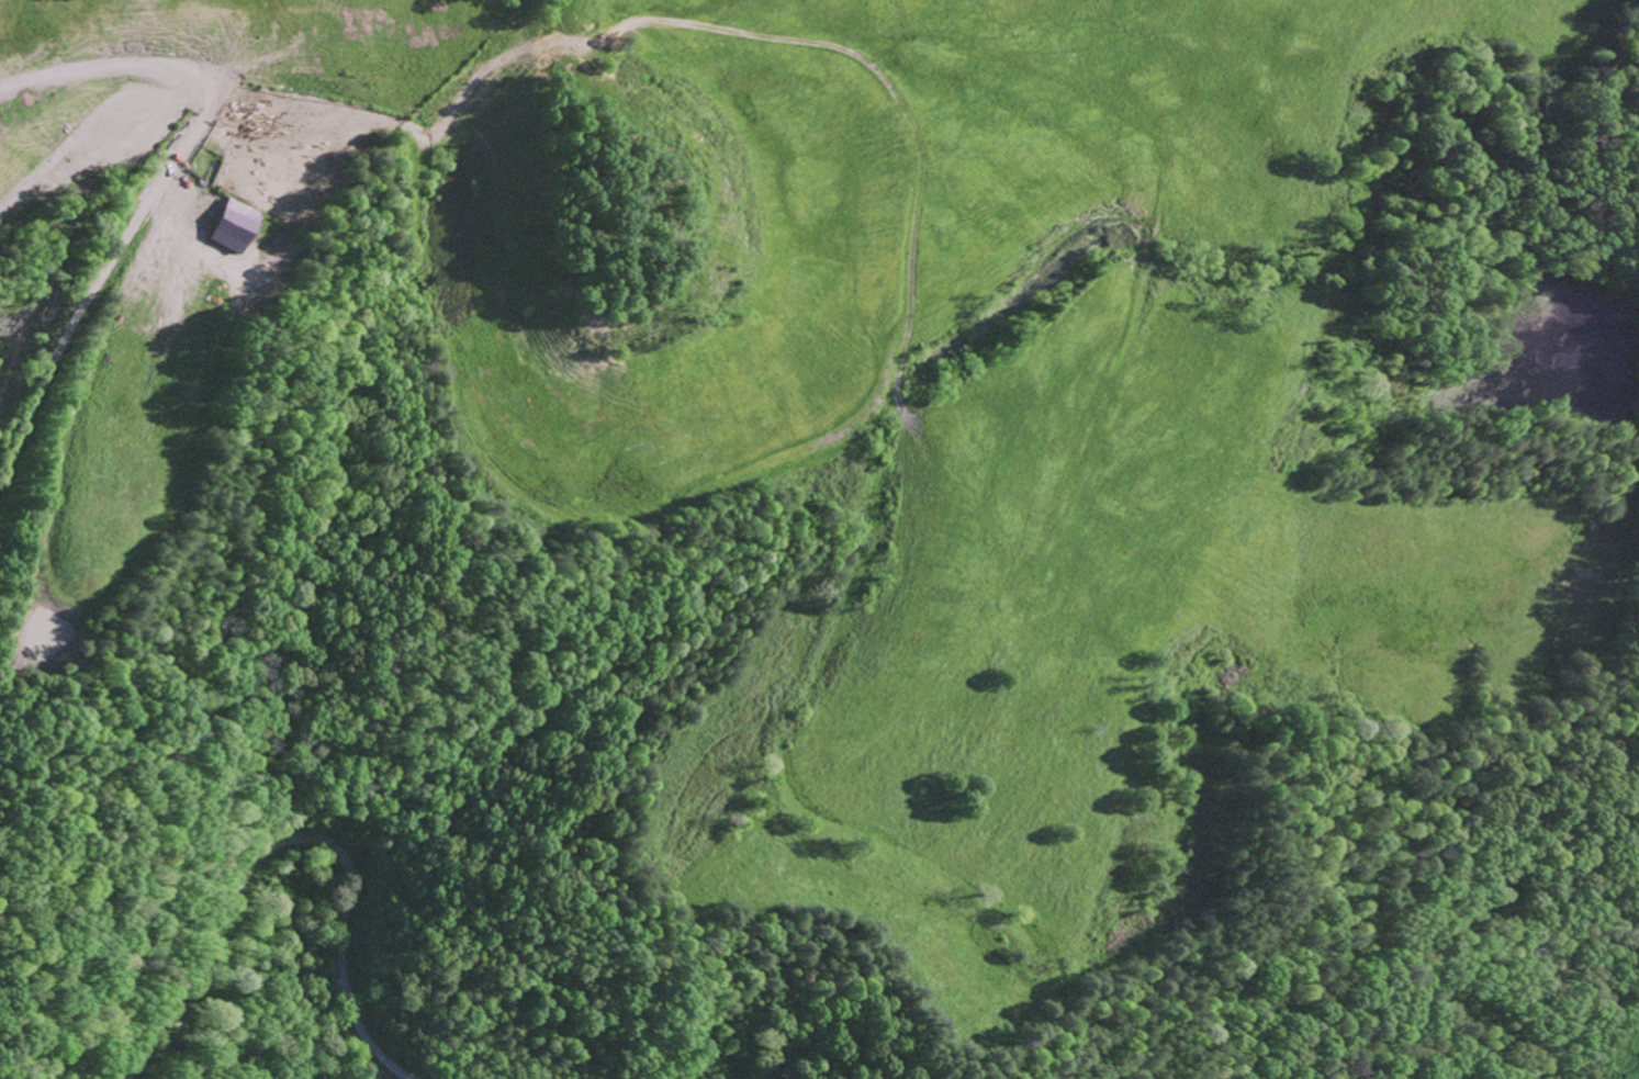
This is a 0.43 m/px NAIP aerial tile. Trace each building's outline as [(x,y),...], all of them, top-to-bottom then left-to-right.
[(241,255),(262,215),(231,198),(210,239),(241,255)]
